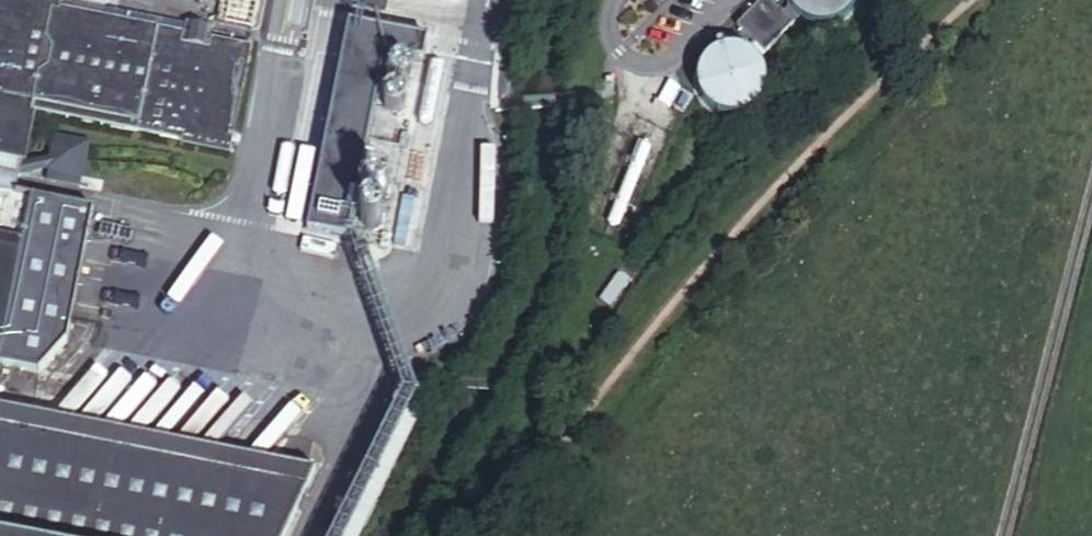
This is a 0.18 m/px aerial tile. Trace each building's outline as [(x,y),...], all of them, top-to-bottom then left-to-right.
[(0,0),(0,177),(31,184),(46,116),(239,159),(262,56),(227,48),(230,37),(121,13),(124,0),(0,0)] [(748,49),(758,60),(800,24),(781,0),(762,0),(743,16),(758,38),(748,49)] [(850,14),(856,1),(856,0),(787,0),(790,9),(799,19),(811,26),(825,27),(839,23),(850,14)] [(749,106),(758,98),(762,85),(764,73),(759,59),(748,48),(729,43),(714,46),(702,55),(695,67),(694,81),(698,95),(709,105),(723,111),(737,111),(749,106)] [(329,127),(295,122),(279,229),(316,234),(318,215),(346,219),(365,90),(335,86),(329,127)] [(9,371),(48,380),(77,348),(106,218),(0,194),(0,408),(9,371)] [(323,482),(0,411),(0,535),(297,535),(323,482)] [(341,535),(376,535),(428,433),(398,419),(341,535)]
